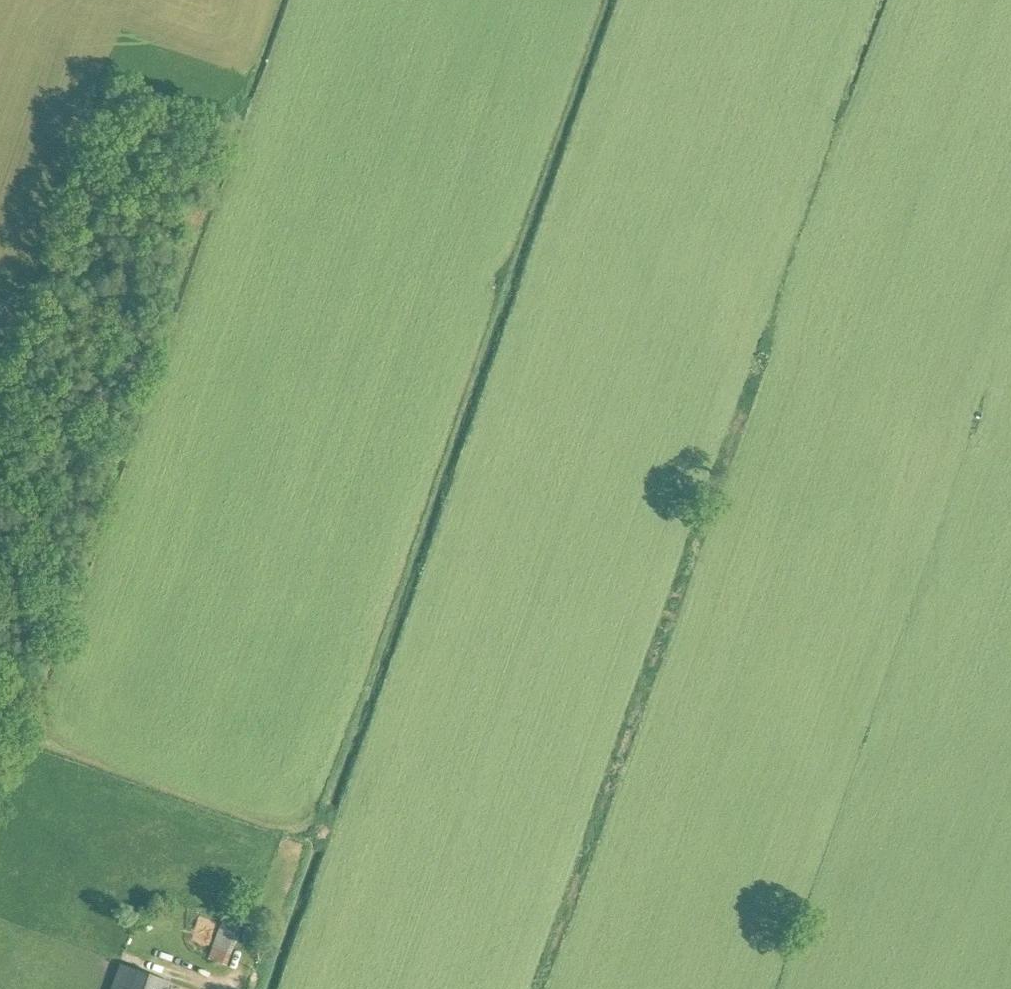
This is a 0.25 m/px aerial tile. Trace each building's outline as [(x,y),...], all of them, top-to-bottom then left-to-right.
[(229,966),(244,925),(225,918),(209,959),(229,966)] [(173,982),(121,965),(112,988),(170,988),(173,982)]
